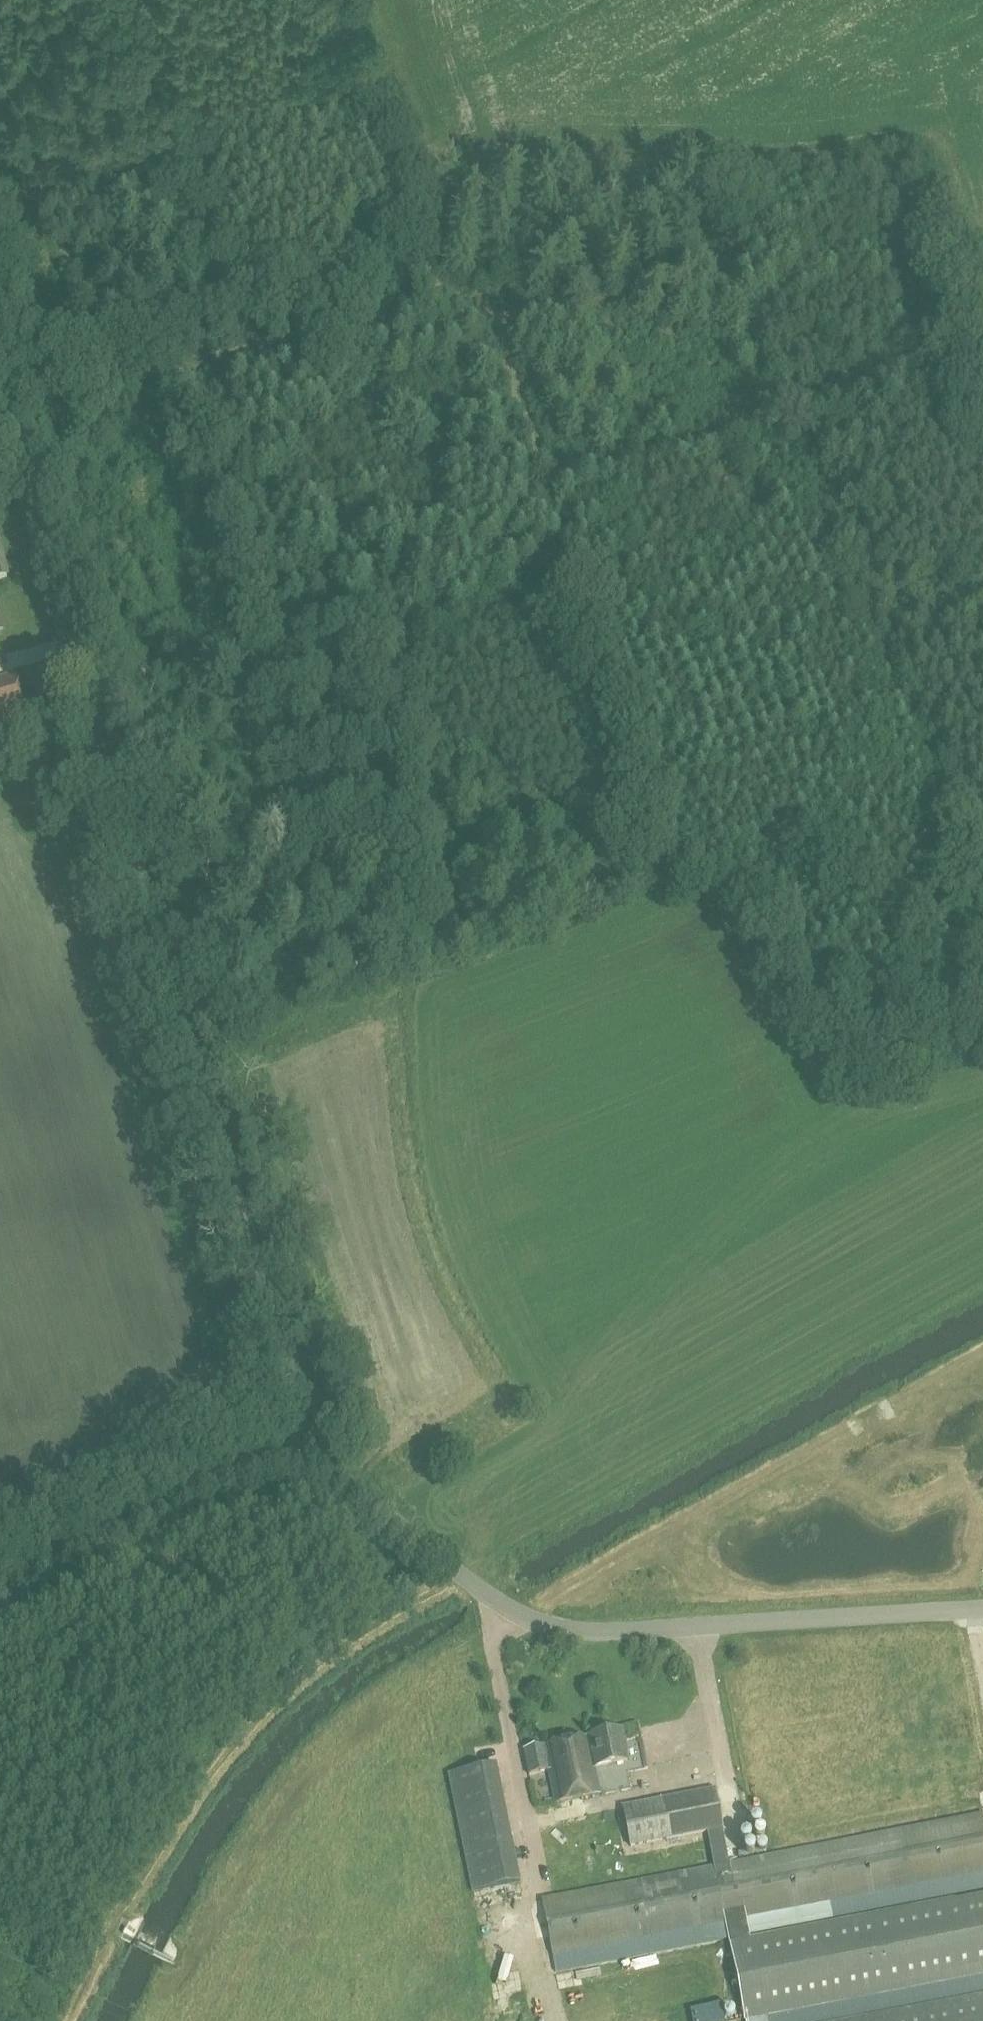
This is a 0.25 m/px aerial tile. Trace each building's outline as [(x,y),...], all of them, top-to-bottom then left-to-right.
[(0,540),(0,579),(9,577),(0,540)] [(28,717),(15,673),(0,677),(0,725),(28,717)] [(441,1448),(445,1460),(454,1456),(450,1445),(441,1448)] [(620,1730),(588,1736),(594,1767),(626,1761),(620,1730)] [(594,1767),(588,1736),(523,1749),(528,1774),(548,1770),(555,1803),(600,1794),(594,1767)] [(520,1882),(496,1765),(448,1775),(472,1891),(520,1882)] [(745,2020),(768,2020),(767,2016),(982,1974),(982,1881),(826,1911),(828,1922),(750,1937),(746,1917),(982,1872),(982,1816),(729,1865),(714,1790),(623,1807),(630,1847),(707,1832),(714,1867),(542,1900),(552,1954),(725,1920),(744,2020),(745,2020)] [(841,2020),(982,2020),(982,1993),(841,2020)] [(691,2010),(693,2020),(723,2020),(720,2005),(691,2010)]
